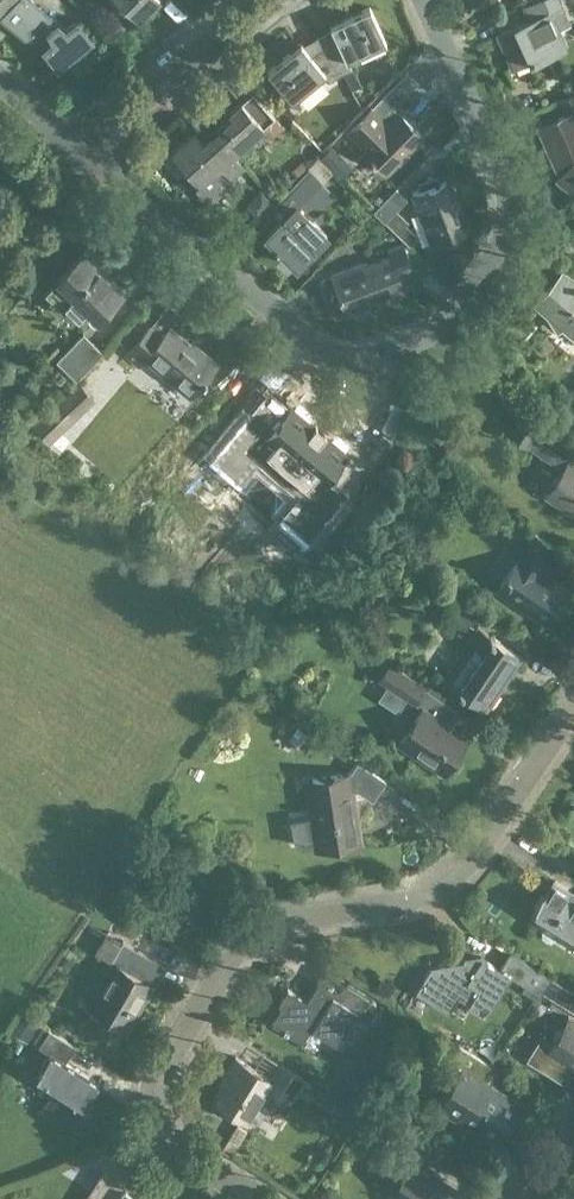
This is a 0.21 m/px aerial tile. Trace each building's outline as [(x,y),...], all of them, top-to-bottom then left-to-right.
[(37,48),(40,44),(58,65),(91,38),(77,22),(66,31),(34,5),(30,0),(19,0),(1,18),(37,48)] [(116,4),(120,0),(138,19),(157,0),(112,0),(116,4)] [(531,21),(498,36),(512,68),(528,61),(529,63),(566,47),(551,13),(562,8),(558,0),(544,0),(525,8),(531,21)] [(332,29),(317,38),(331,58),(340,73),(352,69),(348,60),(386,42),(370,8),(331,26),(332,29)] [(331,81),(340,73),(331,58),(317,38),(303,46),(301,44),(268,71),(292,100),(325,74),(331,81)] [(407,152),(422,137),(394,108),(402,100),(392,90),(373,108),(349,132),(388,172),(398,162),(400,163),(409,154),(407,152)] [(234,115),(213,133),(232,154),(233,154),(263,127),(272,138),(284,128),(252,91),(230,111),(234,115)] [(573,194),(573,193),(573,95),(558,102),(565,116),(538,128),(555,166),(557,165),(562,175),(557,180),(573,194)] [(193,132),(171,151),(189,171),(185,174),(210,202),(235,181),(231,176),(243,165),(233,154),(232,154),(213,133),(202,142),(193,132)] [(331,167),(341,157),(331,147),(320,157),(331,167)] [(280,222),(266,237),(296,266),(325,236),(309,220),(334,194),(310,171),(270,212),(280,222)] [(432,244),(464,232),(445,180),(412,192),(432,244)] [(408,199),(397,189),(374,212),(385,222),(408,199)] [(270,202),(261,192),(250,204),(259,213),(270,202)] [(401,283),(415,278),(403,245),(389,250),(392,258),(367,267),(366,263),(332,275),(346,316),(367,308),(366,304),(404,291),(401,283)] [(97,321),(126,292),(86,252),(57,281),(97,321)] [(562,274),(536,305),(547,314),(557,330),(562,327),(573,337),(573,285),(562,274)] [(170,328),(161,339),(149,329),(126,356),(139,367),(146,359),(191,396),(218,364),(201,350),(199,352),(170,328)] [(83,334),(56,361),(76,381),(104,354),(83,334)] [(34,425),(49,441),(93,400),(77,384),(34,425)] [(346,496),(324,477),(345,453),(290,407),(270,431),(248,413),(212,456),(235,476),(254,453),(276,471),(287,458),(317,483),(286,519),(310,539),(346,496)] [(527,449),(543,424),(544,422),(522,408),(505,434),(527,449)] [(546,426),(537,441),(564,459),(573,444),(546,426)] [(569,461),(545,497),(573,516),(573,464),(569,461)] [(545,623),(567,591),(540,573),(557,548),(529,530),(512,556),(518,560),(497,591),(545,623)] [(443,608),(473,628),(483,612),(453,592),(443,608)] [(469,643),(484,652),(458,691),(487,710),(522,658),(494,640),(495,639),(479,628),(469,643)] [(389,665),(379,681),(415,704),(425,688),(389,665)] [(444,774),(468,739),(423,709),(399,744),(444,774)] [(312,780),(315,801),(308,802),(315,843),(338,839),(339,845),(361,841),(352,790),(357,790),(373,800),(386,781),(357,762),(349,774),(312,780)] [(554,881),(545,895),(542,893),(534,906),(538,908),(530,920),(572,946),(573,943),(573,894),(554,881)] [(141,1010),(155,985),(148,981),(159,961),(122,940),(110,962),(116,965),(90,1013),(107,1022),(109,1018),(125,1027),(136,1008),(141,1010)] [(415,992),(448,1012),(459,996),(469,1003),(467,1005),(486,1016),(510,976),(541,995),(542,993),(551,979),(510,953),(500,969),(480,957),(429,966),(430,968),(415,992)] [(573,1012),(573,1013),(573,993),(551,979),(542,993),(573,1012)] [(364,1021),(369,1012),(376,1002),(346,983),(337,998),(316,985),(307,1000),(288,988),(278,1004),(281,1006),(271,1023),(304,1043),(313,1029),(338,1045),(355,1016),(364,1021)] [(568,1017),(551,1046),(540,1039),(527,1060),(561,1081),(571,1065),(573,1067),(573,1021),(568,1017)] [(78,1130),(92,1108),(86,1105),(99,1083),(65,1063),(75,1047),(49,1031),(39,1046),(50,1053),(37,1075),(56,1086),(50,1095),(54,1111),(52,1114),(78,1130)] [(499,1143),(521,1108),(479,1083),(489,1066),(455,1045),(441,1067),(458,1078),(440,1107),(499,1143)] [(290,1103),(305,1079),(281,1064),(272,1079),(236,1057),(225,1075),(228,1077),(214,1100),(247,1121),(268,1089),(290,1103)] [(401,1198),(453,1198),(458,1192),(457,1191),(456,1193),(413,1167),(423,1150),(391,1131),(381,1147),(407,1164),(390,1190),(402,1197),(401,1198)] [(160,1189),(102,1152),(95,1163),(104,1169),(86,1198),(154,1198),(160,1189)]
